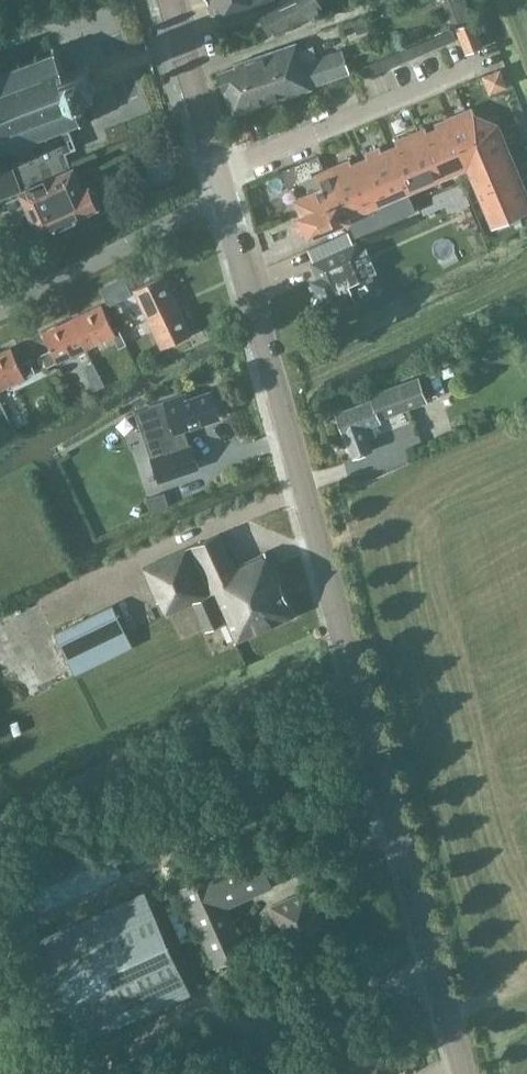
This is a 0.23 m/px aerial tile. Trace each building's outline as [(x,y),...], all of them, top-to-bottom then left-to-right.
[(258,12),(277,3),(276,0),(207,0),(211,13),(211,15),(214,14),(213,14),(219,12),(223,24),(258,12)] [(258,12),(270,34),(312,14),(322,9),(318,0),(284,0),(277,3),(258,12)] [(467,20),(464,0),(444,0),(448,23),(467,20)] [(473,22),(456,28),(466,53),(481,46),(482,46),(473,22)] [(452,28),(434,36),(438,46),(456,39),(452,28)] [(434,36),(424,40),(428,51),(438,46),(434,36)] [(424,40),(414,45),(418,55),(428,51),(424,40)] [(235,65),(218,71),(225,91),(224,91),(232,114),(312,88),(311,85),(350,72),(342,49),(317,58),(313,44),(300,49),(297,41),(234,62),(235,65)] [(65,127),(79,122),(80,125),(83,124),(82,121),(85,120),(84,118),(81,119),(73,98),(95,90),(91,78),(86,64),(63,72),(55,51),(59,50),(58,48),(55,49),(54,45),(51,46),(52,50),(38,55),(37,51),(34,53),(35,57),(21,62),(20,58),(17,59),(13,50),(0,55),(0,151),(65,127)] [(414,45),(397,51),(402,62),(418,55),(414,45)] [(397,51),(377,60),(382,70),(402,62),(397,51)] [(377,60),(357,68),(361,77),(362,78),(382,70),(377,60)] [(408,189),(467,164),(493,224),(526,210),(526,194),(497,124),(493,122),(493,121),(479,115),(478,116),(473,114),(471,109),(436,123),(438,128),(426,133),(424,128),(396,140),(398,145),(381,152),(379,147),(366,153),(368,158),(351,165),(349,160),(317,173),(323,186),(294,198),(301,213),(298,214),(298,216),(295,217),(292,223),(297,233),(302,236),(306,234),(346,218),(354,236),(416,209),(408,189)] [(66,169),(60,153),(71,149),(64,131),(66,130),(65,127),(0,151),(0,162),(6,165),(5,168),(1,166),(0,166),(0,198),(21,189),(66,169)] [(66,169),(21,189),(29,211),(20,215),(30,236),(98,205),(97,203),(100,196),(96,189),(91,187),(86,176),(80,179),(73,165),(66,169)] [(311,281),(319,298),(317,298),(315,304),(318,311),(317,312),(324,314),(376,291),(369,275),(357,245),(345,249),(312,263),(318,278),(312,281),(311,281)] [(148,318),(178,304),(164,275),(134,289),(148,318)] [(73,318),(87,348),(114,335),(119,347),(126,344),(118,326),(114,328),(102,304),(73,318)] [(178,304),(148,318),(162,348),(192,334),(178,304)] [(58,362),(87,348),(73,318),(43,332),(51,349),(42,354),(47,366),(57,361),(58,362)] [(26,377),(25,376),(35,371),(30,359),(19,364),(12,347),(0,353),(0,389),(26,377)] [(380,419),(427,401),(418,376),(370,393),(371,397),(336,410),(344,435),(345,435),(352,457),(373,450),(369,437),(376,434),(373,425),(381,422),(380,419)] [(187,393),(165,401),(149,406),(165,455),(189,447),(184,433),(179,435),(177,430),(220,416),(218,411),(220,407),(217,398),(213,396),(211,391),(194,397),(187,393)] [(165,455),(151,460),(158,483),(199,470),(191,446),(189,447),(165,455)] [(143,567),(145,571),(134,576),(139,587),(150,582),(159,602),(161,600),(167,614),(196,601),(203,619),(208,629),(224,622),(233,643),(296,615),(275,569),(273,570),(265,552),(235,567),(220,533),(143,567)] [(114,606),(77,624),(79,627),(91,652),(127,634),(114,606)] [(2,929),(123,875),(104,832),(0,879),(0,923),(2,929)] [(227,906),(273,886),(258,852),(180,887),(216,966),(248,952),(227,906)] [(69,1048),(192,992),(146,889),(23,945),(69,1048)] [(290,945),(312,935),(326,929),(308,889),(272,905),(290,945)]
